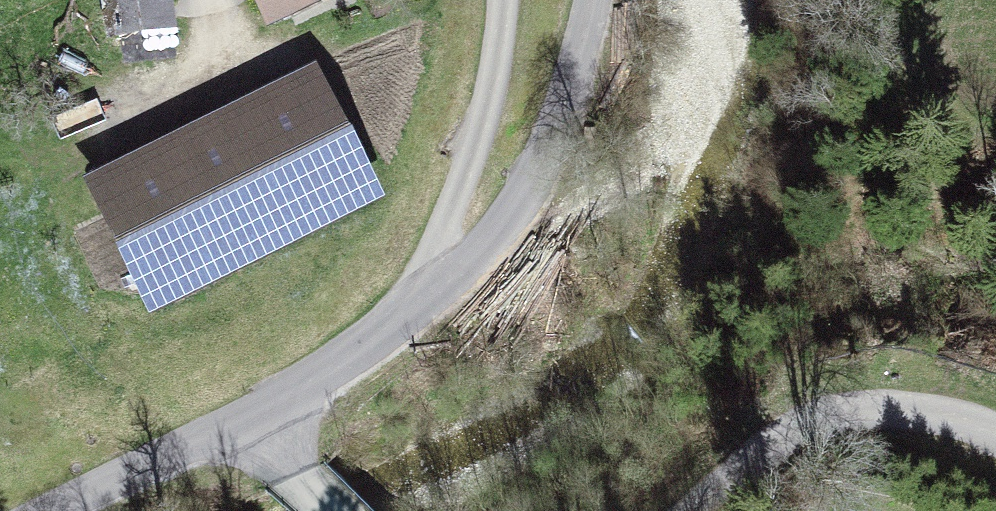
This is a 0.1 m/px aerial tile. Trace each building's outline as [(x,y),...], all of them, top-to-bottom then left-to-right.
[(115,33),(173,26),(170,0),(111,0),(115,33)] [(272,8),(289,0),(268,0),(272,8)] [(317,57),(82,172),(149,307),(383,192),(317,57)]
